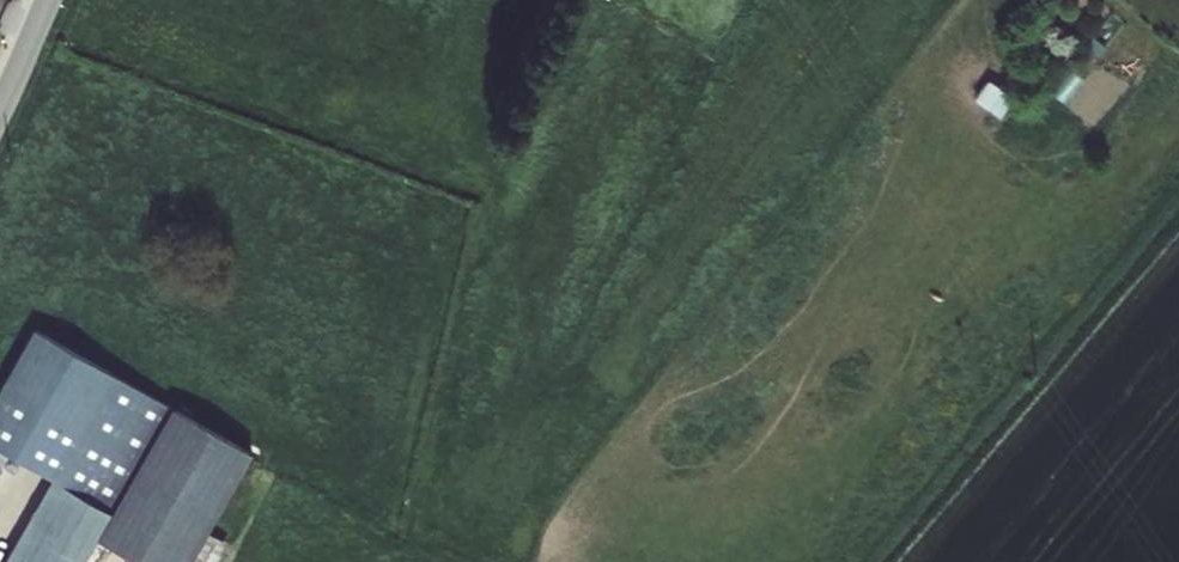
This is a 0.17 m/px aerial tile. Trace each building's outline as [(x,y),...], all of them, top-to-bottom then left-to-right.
[(49,336),(0,413),(0,449),(20,461),(56,484),(109,520),(126,528),(186,423),(49,336)] [(186,423),(126,528),(108,558),(116,561),(196,561),(256,468),(186,423)] [(20,461),(0,449),(0,494),(20,461)] [(109,520),(56,484),(14,561),(86,561),(94,549),(109,520)] [(94,549),(108,558),(126,528),(109,520),(94,549)]
